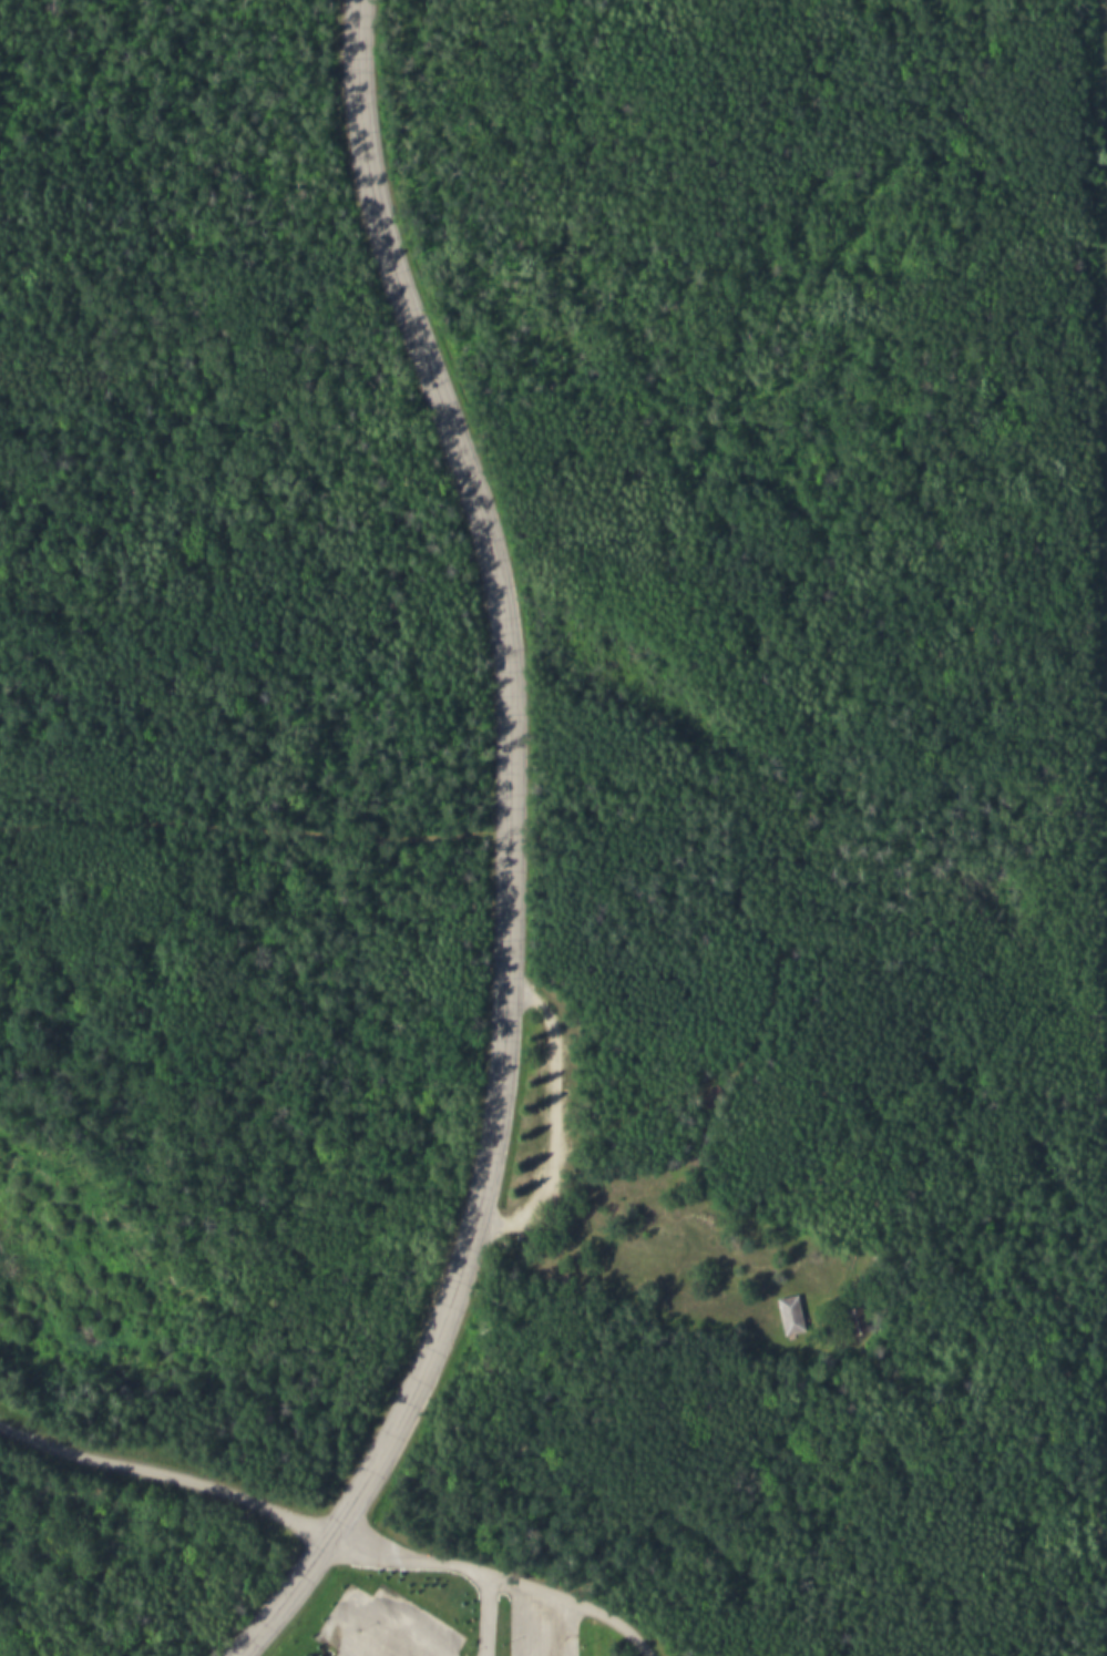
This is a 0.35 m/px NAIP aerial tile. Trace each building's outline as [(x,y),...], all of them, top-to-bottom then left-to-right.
[(781,1299),(800,1295),(807,1330),(788,1335),(781,1299)]
